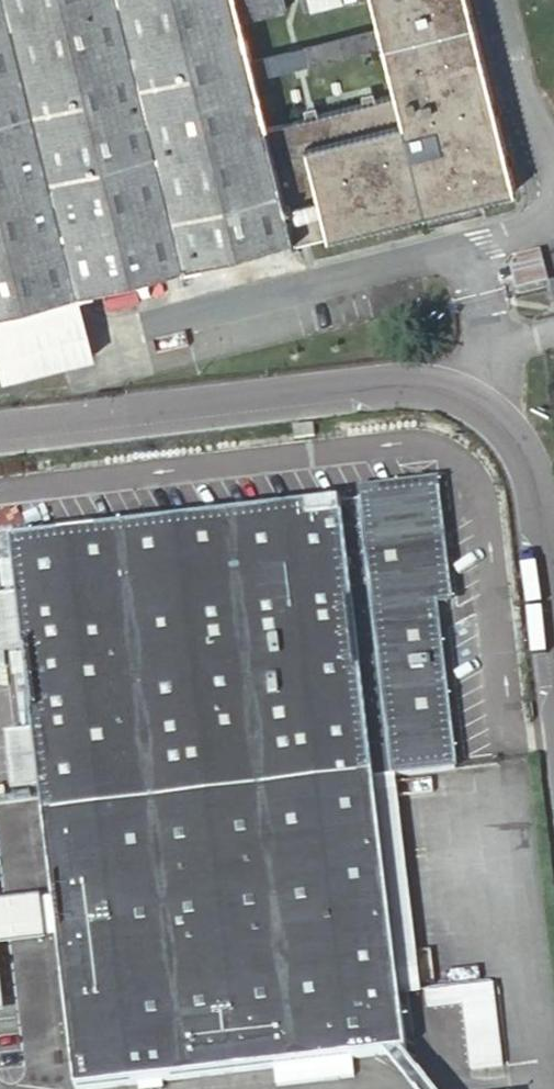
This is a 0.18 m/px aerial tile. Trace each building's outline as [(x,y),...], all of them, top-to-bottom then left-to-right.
[(293,231),(295,242),(512,183),(466,0),(376,0),(383,30),(253,65),(242,23),(236,0),(0,0),(0,307),(293,231)] [(242,23),(287,12),(284,0),(236,0),(242,23)] [(517,277),(518,287),(533,285),(532,277),(541,274),(538,258),(521,263),(520,265),(518,271),(517,277)] [(358,491),(359,504),(422,496),(435,607),(454,770),(469,769),(435,482),(358,491)] [(422,496),(359,504),(391,778),(454,770),(435,607),(422,496)] [(359,504),(13,544),(77,1088),(114,1088),(405,1055),(398,993),(393,956),(412,954),(391,778),(359,504)] [(42,940),(38,899),(0,904),(0,945),(42,940)] [(412,954),(393,956),(398,993),(417,990),(412,954)] [(496,984),(428,990),(430,1011),(466,1008),(472,1073),(504,1070),(496,984)]
